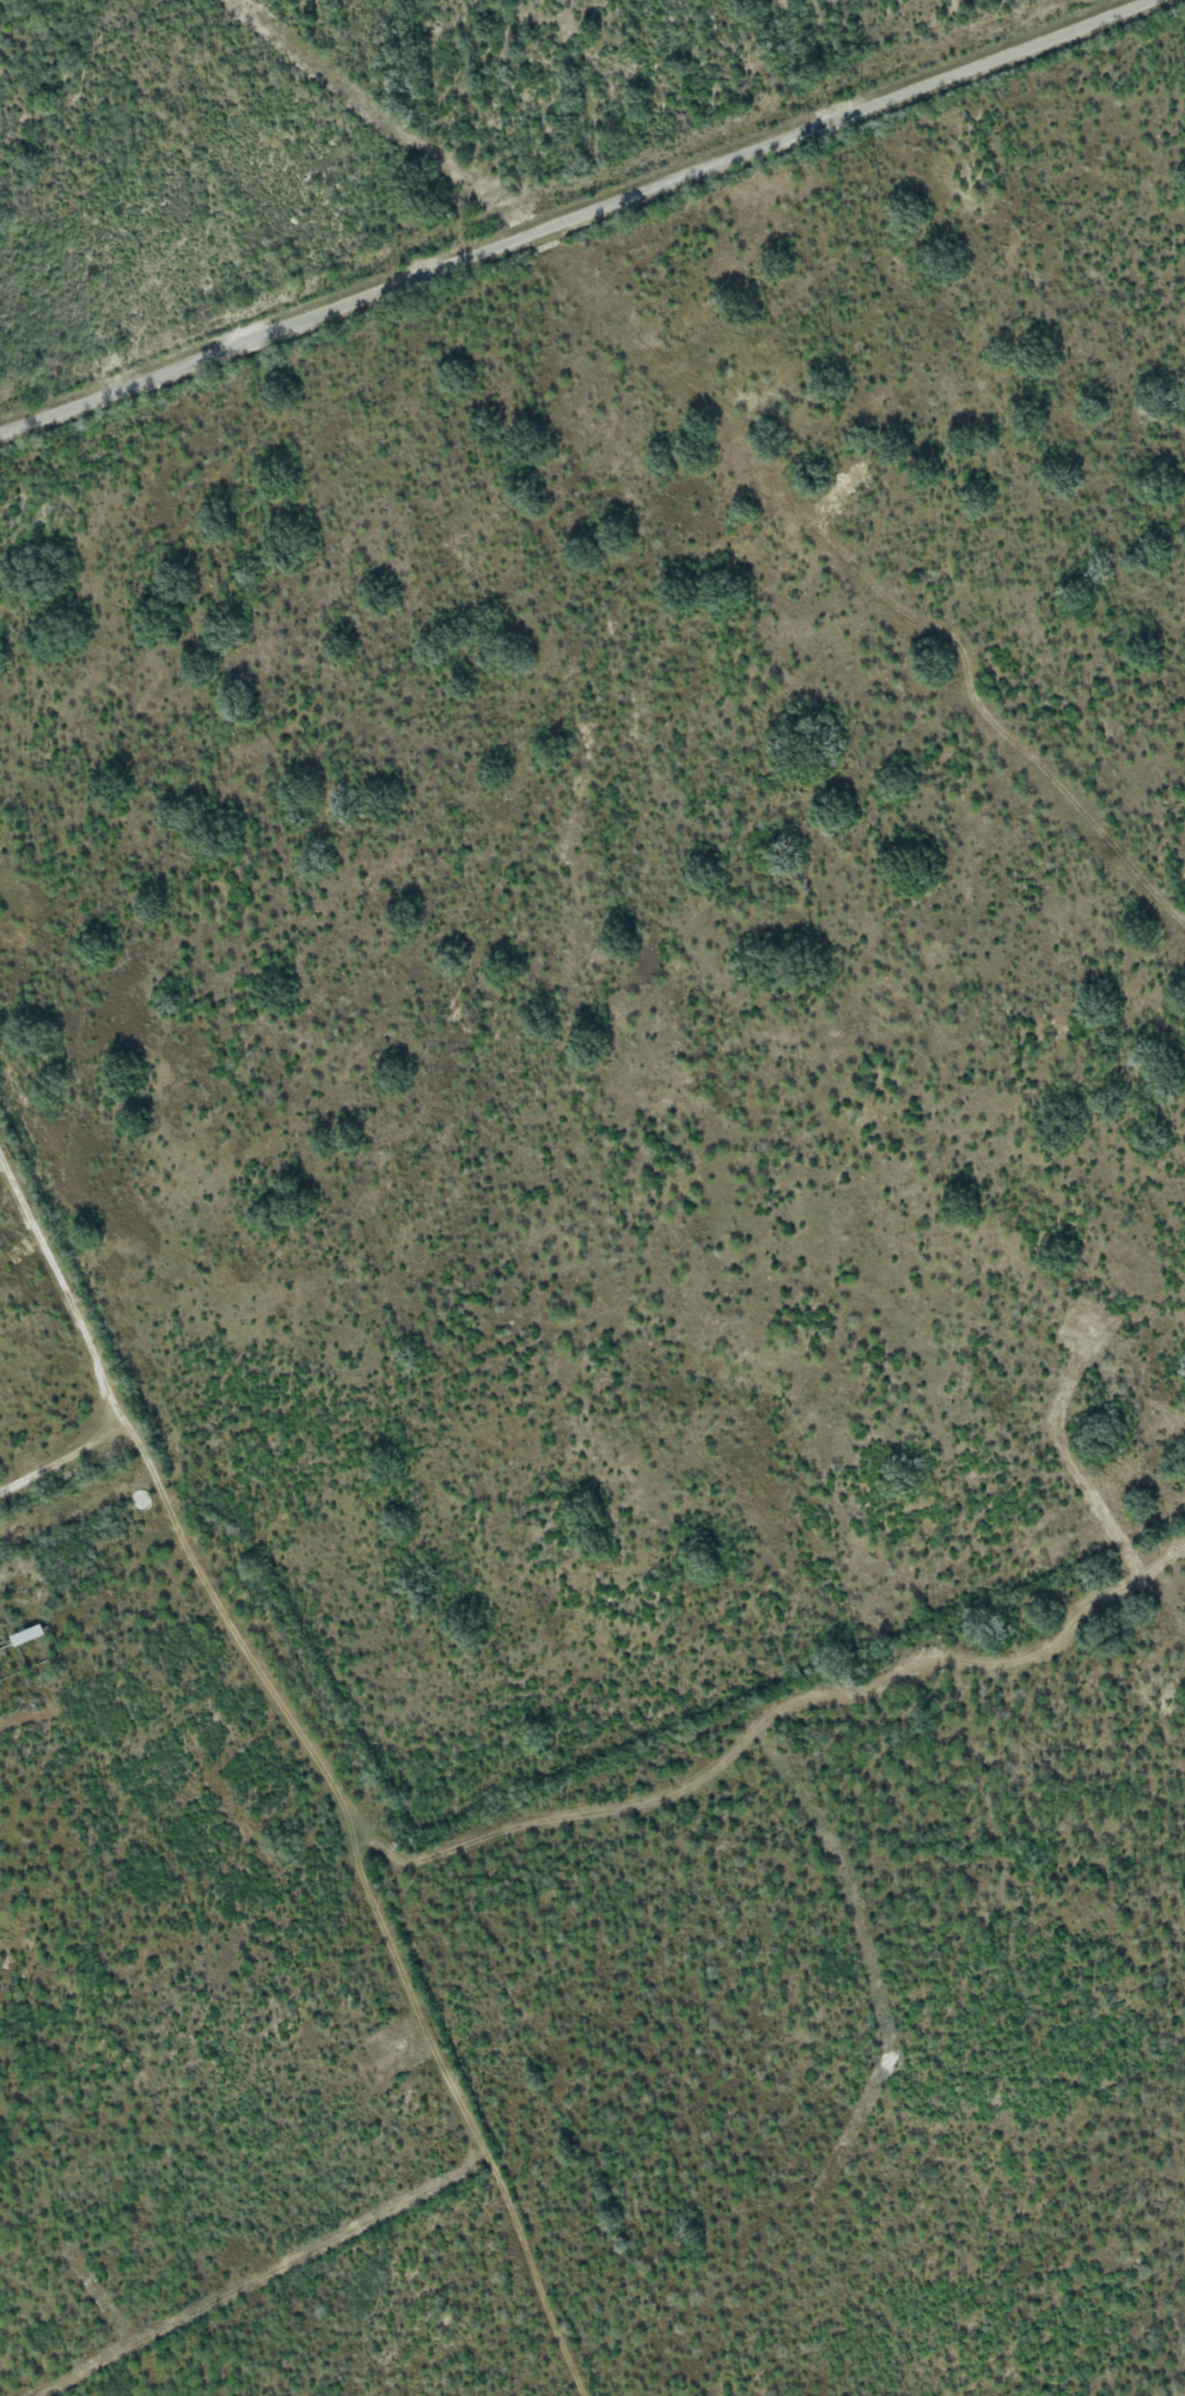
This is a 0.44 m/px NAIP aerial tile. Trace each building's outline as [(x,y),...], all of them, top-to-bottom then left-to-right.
[(45,1635),(41,1624),(10,1634),(13,1645),(45,1635)]
